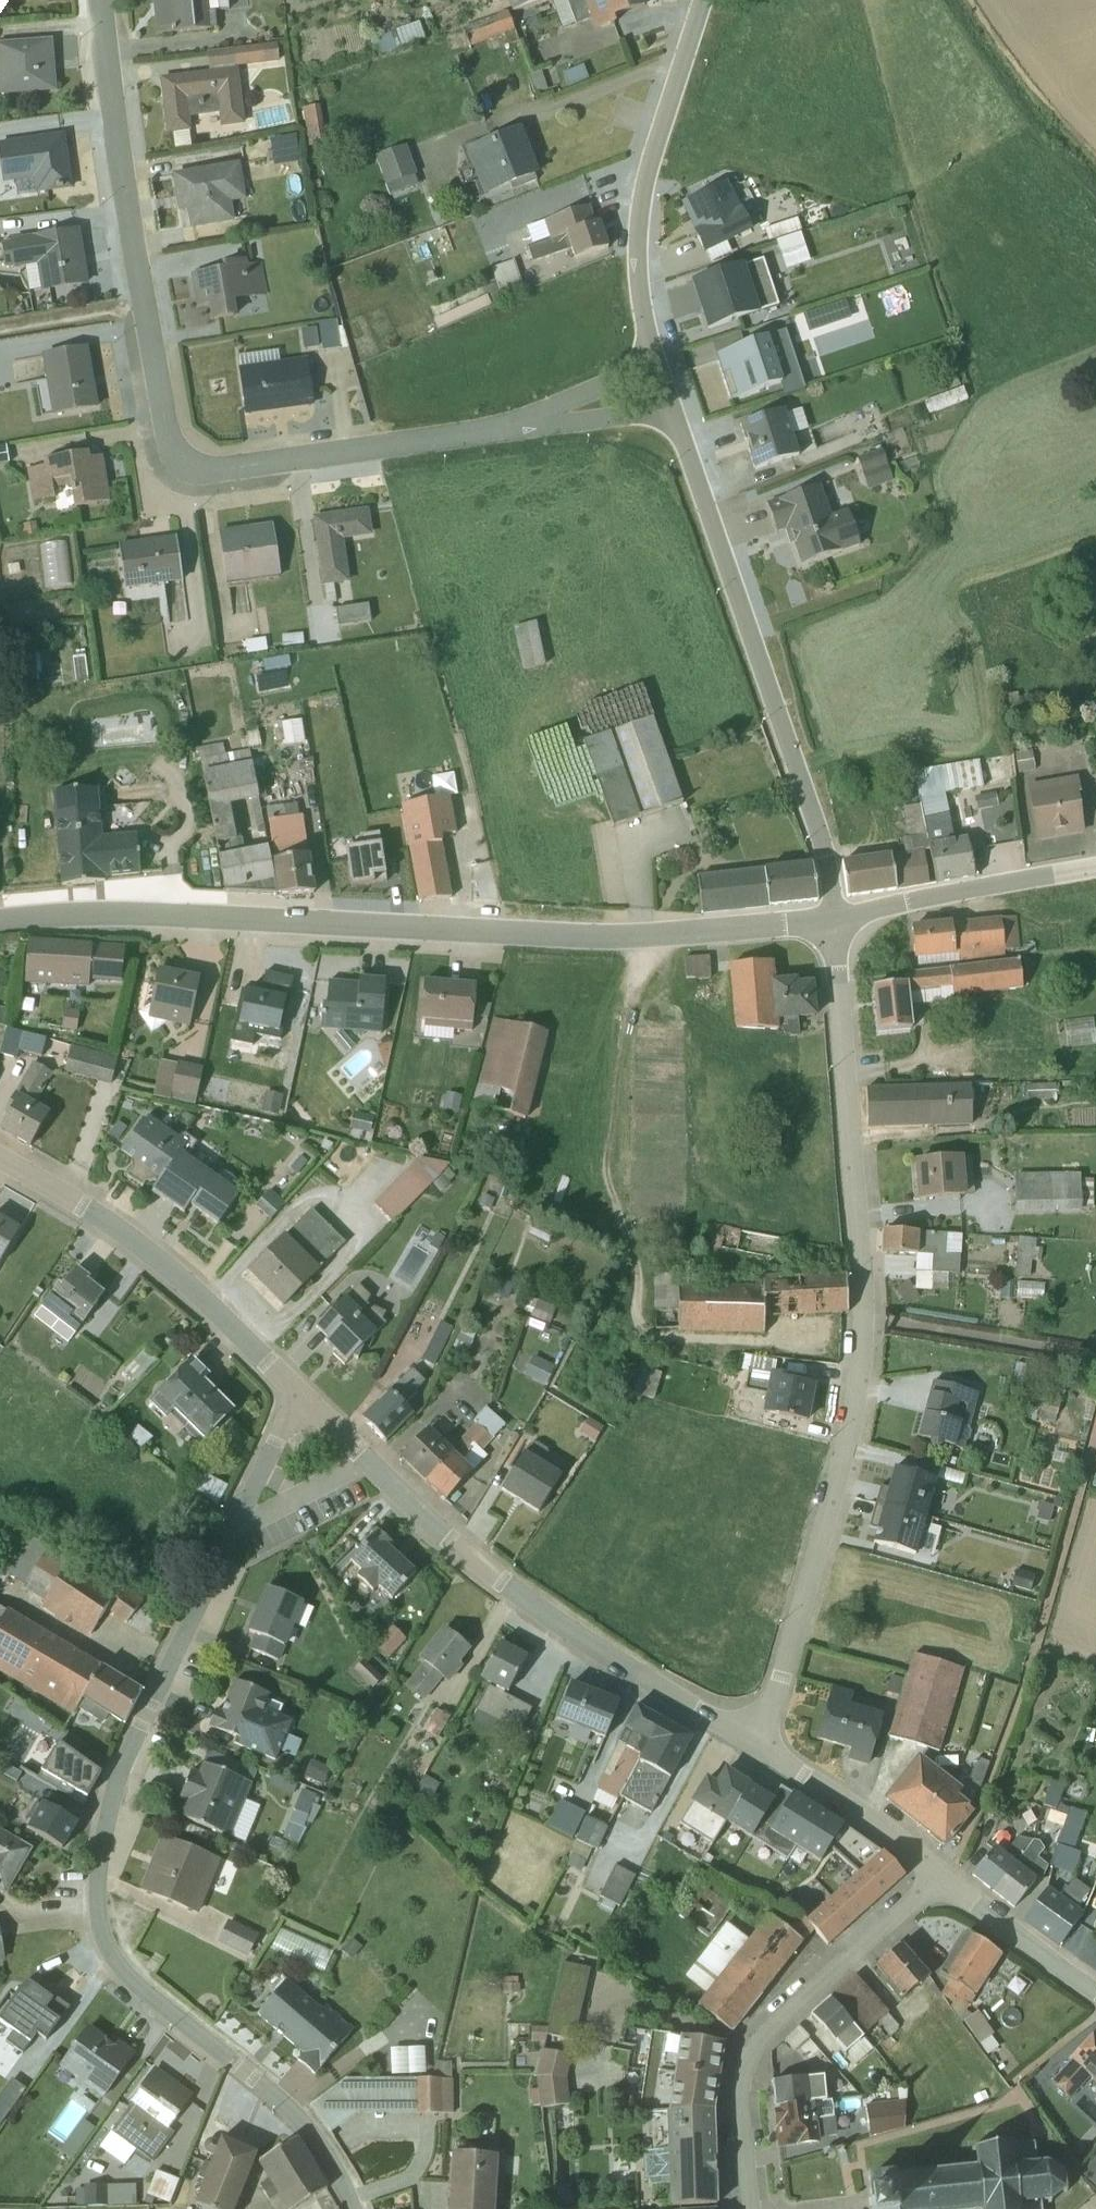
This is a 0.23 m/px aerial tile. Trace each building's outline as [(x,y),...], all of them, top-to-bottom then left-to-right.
[(155,36),(215,28),(213,12),(227,10),(227,1),(226,0),(151,0),(155,36)] [(509,12),(541,0),(506,0),(509,12)] [(561,29),(574,24),(575,26),(589,21),(594,34),(614,26),(613,20),(644,8),(641,0),(550,0),(561,29)] [(515,31),(509,12),(460,28),(468,48),(515,31)] [(55,93),(51,40),(0,44),(0,97),(55,93)] [(238,68),(278,63),(276,45),(205,53),(207,73),(159,78),(165,136),(171,135),(173,150),(187,148),(186,133),(191,132),(189,118),(218,115),(219,128),(244,125),(238,68)] [(582,66),(561,74),(567,88),(588,79),(582,66)] [(540,72),(529,76),(535,94),(547,91),(540,72)] [(325,147),(318,108),(302,110),(308,149),(308,150),(325,147)] [(483,197),(539,175),(520,128),(464,150),(483,197)] [(0,143),(0,176),(1,184),(14,183),(16,195),(33,192),(34,195),(72,190),(63,134),(0,143)] [(298,160),(294,137),(271,141),(275,163),(298,160)] [(392,196),(424,184),(408,144),(376,156),(392,196)] [(245,201),(238,163),(176,174),(170,175),(177,213),(186,211),(189,230),(234,223),(230,203),(245,201)] [(725,243),(750,230),(727,183),(682,205),(697,234),(694,235),(704,253),(706,252),(711,264),(731,254),(725,243)] [(573,261),(607,249),(598,223),(593,225),(587,207),(524,228),(530,246),(526,247),(531,264),(569,251),(573,261)] [(770,229),(774,243),(799,234),(795,221),(770,229)] [(0,243),(0,246),(4,270),(14,268),(14,270),(36,266),(40,293),(88,285),(78,229),(9,241),(9,242),(0,243)] [(809,264),(799,234),(774,243),(784,272),(809,264)] [(190,275),(195,308),(207,306),(210,322),(235,317),(233,302),(267,295),(261,263),(247,265),(245,260),(220,264),(221,269),(190,275)] [(484,296),(432,319),(437,330),(525,292),(512,261),(490,269),(494,283),(481,289),(484,296)] [(692,284),(707,330),(777,307),(762,261),(692,284)] [(336,321),(318,323),(318,326),(304,328),(308,355),(340,351),(336,321)] [(804,391),(786,338),(745,352),(739,335),(712,344),(731,401),(778,385),(783,398),(804,391)] [(41,356),(51,417),(97,408),(86,348),(41,356)] [(277,351),(238,357),(246,414),(310,405),(305,359),(278,363),(277,351)] [(782,412),(739,426),(754,471),(797,457),(790,437),(808,431),(801,410),(783,416),(782,412)] [(0,448),(0,465),(9,464),(6,447),(0,448)] [(856,459),(861,476),(886,468),(880,451),(856,459)] [(73,509),(109,502),(101,458),(89,459),(87,453),(86,453),(42,461),(42,466),(26,469),(32,503),(53,499),(53,490),(69,486),(73,509)] [(886,468),(861,476),(866,492),(891,484),(886,468)] [(800,567),(858,547),(846,511),(829,517),(819,487),(765,506),(775,534),(787,530),(800,567)] [(369,536),(365,512),(314,520),(326,605),(331,608),(333,604),(335,603),(333,586),(349,583),(343,541),(369,536)] [(217,532),(225,586),(280,578),(271,524),(218,532),(217,532)] [(118,546),(124,591),(181,582),(175,537),(118,546)] [(367,605),(335,610),(338,627),(370,622),(367,605)] [(535,623),(512,627),(520,670),(544,665),(535,623)] [(651,718),(581,743),(611,829),(681,804),(651,718)] [(301,720),(278,723),(281,746),(303,743),(301,720)] [(257,834),(264,832),(245,737),(238,738),(240,752),(224,754),(222,744),(197,749),(225,893),(276,896),(267,848),(243,852),(236,805),(250,803),(257,834)] [(1014,754),(1017,774),(1034,771),(1030,751),(1014,754)] [(944,795),(982,788),(977,761),(912,772),(934,884),(973,878),(965,838),(953,839),(944,795)] [(1028,786),(1036,840),(1081,832),(1074,795),(1079,794),(1076,778),(1028,786)] [(97,789),(99,808),(105,808),(103,788),(97,789)] [(99,808),(97,789),(52,792),(60,886),(105,882),(105,879),(140,876),(136,835),(102,838),(99,808)] [(457,834),(450,798),(400,808),(418,903),(450,899),(439,838),(457,834)] [(278,897),(312,894),(299,816),(296,804),(265,808),(278,897)] [(927,851),(918,805),(896,809),(898,828),(900,828),(904,853),(840,864),(845,898),(927,885),(922,852),(927,851)] [(350,888),(385,882),(378,834),(358,836),(360,847),(344,849),(350,888)] [(984,845),(986,868),(1024,864),(1022,841),(984,845)] [(817,902),(811,866),(696,877),(696,878),(699,915),(700,915),(817,902)] [(469,892),(497,893),(493,877),(469,882),(469,892)] [(497,893),(469,892),(470,903),(497,903),(497,893)] [(999,920),(910,929),(913,959),(915,959),(916,967),(1003,958),(1003,952),(1018,950),(1014,919),(999,920)] [(27,941),(23,985),(24,985),(87,989),(88,982),(120,984),(123,948),(27,941)] [(687,956),(688,978),(712,977),(711,955),(687,956)] [(729,965),(735,1030),(775,1031),(775,1038),(795,1037),(794,1018),(813,1017),(810,985),(794,986),(794,982),(773,983),(771,962),(729,965)] [(951,998),(1021,991),(1018,962),(902,975),(903,985),(872,988),(877,1033),(912,1029),(909,1009),(941,1005),(950,1000),(951,998)] [(136,1014),(150,1034),(164,1025),(163,1024),(189,1029),(202,972),(176,966),(174,974),(157,971),(150,1005),(136,1014)] [(230,1041),(251,1046),(253,1034),(279,1040),(292,979),(265,974),(262,986),(256,985),(254,994),(241,991),(230,1041)] [(321,1006),(319,1030),(354,1033),(359,1038),(364,1034),(379,1035),(384,981),(358,979),(357,984),(327,982),(326,1006),(321,1006)] [(474,987),(423,982),(420,1020),(424,1021),(424,1026),(423,1040),(451,1043),(452,1029),(471,1031),(474,987)] [(64,1010),(60,1032),(75,1033),(78,1012),(64,1010)] [(1063,1021),(1066,1048),(1094,1044),(1091,1018),(1063,1021)] [(545,1034),(493,1020),(471,1106),(523,1119),(525,1119),(545,1034)] [(0,1042),(0,1055),(16,1059),(17,1052),(40,1058),(45,1039),(3,1027),(0,1042)] [(70,1045),(70,1046),(63,1072),(109,1084),(115,1058),(70,1045)] [(52,1074),(32,1062),(5,1113),(9,1116),(0,1130),(29,1147),(48,1114),(34,1105),(52,1074)] [(176,1065),(160,1062),(155,1089),(170,1092),(169,1101),(194,1106),(202,1068),(176,1063),(176,1065)] [(969,1086),(865,1089),(866,1119),(866,1129),(884,1128),(970,1126),(969,1086)] [(1026,1086),(1026,1102),(1055,1101),(1055,1086),(1026,1086)] [(281,1096),(263,1092),(259,1114),(277,1118),(281,1096)] [(460,1097),(446,1094),(442,1111),(457,1114),(460,1097)] [(349,1131),(369,1135),(373,1118),(353,1113),(349,1131)] [(147,1116),(120,1152),(130,1160),(131,1168),(126,1177),(141,1187),(145,1182),(157,1178),(159,1180),(151,1193),(182,1215),(188,1208),(216,1228),(238,1194),(234,1191),(238,1184),(231,1176),(220,1171),(216,1178),(187,1158),(195,1144),(183,1134),(179,1139),(147,1116)] [(912,1162),(916,1201),(973,1195),(970,1158),(912,1162)] [(373,1205),(392,1223),(449,1165),(419,1159),(373,1205)] [(1080,1175),(1018,1174),(1017,1213),(1079,1214),(1080,1175)] [(254,1207),(269,1221),(284,1205),(268,1190),(254,1207)] [(344,1244),(310,1210),(245,1273),(282,1309),(344,1244)] [(0,1220),(0,1262),(18,1231),(0,1220)] [(705,1224),(701,1247),(719,1251),(722,1235),(738,1238),(739,1231),(705,1224)] [(961,1236),(883,1231),(881,1253),(915,1255),(914,1290),(915,1292),(929,1293),(929,1290),(945,1291),(946,1275),(957,1276),(958,1257),(960,1257),(961,1236)] [(742,1233),(741,1251),(757,1251),(758,1233),(742,1233)] [(1020,1238),(1018,1276),(1034,1277),(1036,1239),(1020,1238)] [(88,1279),(75,1269),(60,1287),(57,1286),(32,1318),(66,1344),(96,1307),(95,1304),(103,1295),(92,1286),(90,1287),(85,1283),(88,1279)] [(652,1274),(652,1312),(677,1312),(677,1333),(763,1335),(763,1319),(847,1312),(845,1275),(761,1279),(761,1285),(677,1285),(677,1274),(652,1274)] [(512,1287),(496,1280),(490,1295),(506,1302),(512,1287)] [(908,1281),(894,1290),(905,1306),(919,1298),(915,1292),(914,1290),(908,1281)] [(350,1359),(355,1362),(363,1346),(369,1349),(375,1335),(374,1334),(384,1324),(381,1320),(383,1313),(365,1305),(369,1296),(357,1286),(338,1305),(330,1302),(322,1320),(314,1328),(325,1340),(323,1343),(345,1365),(350,1359)] [(555,1309),(528,1298),(522,1312),(530,1315),(529,1317),(548,1324),(555,1309)] [(476,1333),(462,1327),(453,1348),(466,1354),(476,1333)] [(143,1348),(122,1369),(134,1381),(156,1360),(143,1348)] [(652,1357),(639,1354),(627,1394),(652,1400),(659,1374),(648,1371),(652,1357)] [(775,1361),(742,1355),(740,1371),(747,1372),(744,1391),(765,1394),(761,1413),(807,1422),(814,1385),(792,1381),(792,1377),(773,1373),(775,1361)] [(554,1368),(533,1357),(523,1377),(544,1388),(554,1368)] [(192,1362),(150,1403),(165,1420),(174,1411),(202,1440),(231,1412),(201,1382),(206,1376),(192,1362)] [(424,1383),(412,1368),(373,1407),(377,1411),(364,1423),(384,1443),(412,1415),(403,1405),(424,1383)] [(912,1440),(955,1453),(956,1449),(962,1451),(964,1443),(967,1440),(969,1433),(968,1431),(977,1394),(931,1382),(923,1412),(920,1412),(912,1440)] [(504,1426),(485,1408),(472,1421),(491,1440),(504,1426)] [(425,1483),(445,1501),(486,1457),(481,1452),(486,1447),(488,1449),(497,1440),(495,1437),(491,1440),(475,1424),(450,1450),(453,1453),(425,1483)] [(401,1459),(425,1483),(453,1453),(442,1442),(444,1439),(432,1427),(401,1459)] [(534,1445),(527,1447),(500,1491),(537,1514),(560,1476),(543,1465),(547,1459),(547,1453),(534,1445)] [(879,1488),(874,1504),(924,1518),(935,1481),(893,1469),(887,1490),(879,1488)] [(931,1521),(874,1504),(867,1528),(876,1531),(872,1544),(914,1556),(920,1535),(923,1535),(928,1531),(931,1521)] [(125,1625),(127,1623),(138,1608),(72,1556),(53,1542),(51,1544),(50,1544),(20,1525),(0,1556),(0,1570),(24,1586),(22,1590),(42,1603),(39,1607),(53,1617),(52,1619),(87,1640),(88,1640),(104,1611),(125,1625)] [(375,1530),(358,1549),(360,1550),(349,1562),(361,1573),(356,1578),(372,1593),(377,1587),(391,1600),(415,1574),(389,1550),(393,1546),(375,1530)] [(301,1604),(266,1589),(259,1607),(258,1606),(254,1614),(255,1615),(248,1633),(256,1636),(250,1650),(277,1662),(301,1604)] [(124,1725),(140,1693),(0,1611),(0,1673),(72,1717),(76,1710),(101,1725),(102,1725),(107,1716),(123,1725),(124,1725)] [(376,1645),(392,1658),(409,1637),(393,1624),(376,1645)] [(456,1664),(467,1650),(443,1630),(419,1660),(422,1663),(404,1687),(423,1702),(441,1679),(447,1684),(459,1667),(456,1664)] [(499,1644),(478,1681),(494,1689),(494,1690),(487,1687),(469,1722),(512,1745),(531,1709),(503,1694),(505,1695),(526,1658),(499,1644)] [(938,1753),(963,1670),(912,1655),(888,1737),(938,1753)] [(363,1662),(353,1672),(371,1689),(381,1679),(363,1662)] [(900,1681),(890,1677),(885,1694),(896,1697),(900,1681)] [(279,1752),(294,1758),(300,1742),(285,1735),(291,1722),(262,1710),(268,1695),(234,1681),(221,1713),(215,1711),(214,1711),(208,1727),(240,1740),(237,1747),(275,1762),(279,1752)] [(570,1684),(555,1721),(572,1727),(571,1730),(588,1737),(589,1734),(603,1740),(617,1704),(570,1684)] [(851,1695),(831,1690),(817,1740),(851,1750),(848,1760),(866,1765),(880,1715),(849,1706),(851,1695)] [(618,1797),(659,1720),(635,1707),(634,1707),(595,1791),(615,1802),(618,1797)] [(439,1713),(423,1737),(434,1743),(449,1719),(439,1713)] [(649,1814),(691,1738),(659,1720),(618,1797),(649,1814)] [(101,1769),(56,1738),(39,1763),(83,1794),(101,1769)] [(950,1781),(919,1757),(885,1800),(915,1824),(950,1781)] [(971,1812),(988,1764),(974,1759),(969,1777),(961,1789),(950,1781),(915,1824),(943,1846),(971,1812)] [(310,1760),(303,1778),(321,1786),(329,1769),(310,1760)] [(179,1799),(186,1802),(180,1818),(229,1838),(251,1784),(202,1763),(198,1773),(190,1770),(179,1799)] [(705,1780),(679,1824),(711,1845),(725,1823),(748,1786),(724,1771),(715,1786),(705,1780)] [(1065,1787),(1051,1781),(1041,1807),(1055,1812),(1065,1787)] [(771,1800),(748,1786),(725,1823),(749,1839),(750,1838),(768,1810),(773,1802),(771,1800)] [(816,1810),(779,1787),(771,1800),(773,1802),(768,1810),(750,1838),(785,1859),(793,1847),(802,1831),(816,1810)] [(283,1837),(298,1843),(304,1828),(302,1827),(315,1796),(302,1790),(283,1837)] [(564,1799),(551,1827),(576,1838),(588,1811),(564,1799)] [(77,1824),(41,1803),(26,1829),(62,1850),(77,1824)] [(841,1826),(816,1810),(802,1831),(793,1847),(819,1863),(841,1826)] [(0,1830),(0,1893),(5,1896),(32,1849),(0,1830)] [(992,1892),(1033,1842),(1016,1837),(1004,1855),(994,1848),(971,1876),(992,1892)] [(142,1890),(198,1914),(219,1862),(162,1839),(142,1890)] [(1033,1842),(992,1892),(1012,1909),(1035,1880),(1041,1880),(1047,1866),(1037,1858),(1042,1850),(1038,1842),(1033,1842)] [(1079,1854),(1056,1846),(1049,1868),(1072,1876),(1079,1854)] [(903,1877),(881,1853),(847,1884),(869,1908),(903,1877)] [(616,1864),(601,1895),(622,1905),(637,1874),(616,1864)] [(739,1892),(708,1870),(676,1917),(708,1940),(739,1892)] [(1023,1920),(1058,1946),(1085,1909),(1083,1908),(1088,1898),(1085,1896),(1088,1891),(1073,1879),(1066,1888),(1064,1887),(1058,1894),(1060,1896),(1058,1899),(1046,1890),(1023,1920)] [(847,1884),(803,1923),(811,1930),(826,1946),(869,1908),(847,1884)] [(729,2033),(811,1930),(801,1922),(776,1905),(748,1940),(725,1924),(683,1977),(705,1994),(695,2007),(729,2033)] [(257,1936),(226,1921),(216,1943),(246,1958),(257,1936)] [(277,1948),(327,1969),(335,1949),(285,1929),(277,1948)] [(999,1955),(966,1933),(939,1975),(950,1982),(941,1996),(952,2003),(949,2008),(958,2019),(999,1955)] [(361,1947),(350,1938),(339,1952),(351,1961),(361,1947)] [(896,1949),(894,1946),(883,1956),(884,1959),(875,1967),(888,1983),(885,1986),(899,2002),(926,1977),(900,1946),(896,1949)] [(560,1963),(544,2035),(572,2041),(589,1969),(560,1963)] [(313,2075),(351,2029),(325,2005),(320,2009),(281,1976),(279,1978),(281,1980),(272,1990),(271,1997),(256,2015),(302,2054),(296,2061),(313,2075)] [(898,2029),(852,1977),(829,1998),(873,2052),(898,2029)] [(5,2042),(21,2054),(35,2035),(44,2041),(68,2008),(52,1996),(50,1999),(26,1982),(0,2017),(0,2022),(13,2031),(5,2042)] [(871,2050),(829,1998),(810,2015),(854,2065),(871,2050)] [(391,2018),(379,2008),(371,2018),(383,2028),(391,2018)] [(971,2015),(964,2011),(958,2019),(962,2024),(964,2023),(977,2046),(979,2044),(986,2055),(997,2048),(990,2036),(992,2035),(985,2023),(989,2020),(983,2011),(978,2014),(977,2012),(971,2015)] [(87,2026),(58,2068),(101,2099),(134,2053),(118,2042),(113,2047),(104,2041),(104,2039),(87,2026)] [(771,2054),(782,2066),(812,2039),(801,2026),(771,2054)] [(1049,2083),(1068,2101),(1088,2079),(1095,2087),(1095,2030),(1067,2061),(1068,2062),(1049,2083)] [(723,2045),(722,2043),(649,2032),(648,2033),(637,2115),(638,2115),(712,2112),(723,2045)] [(389,2077),(424,2076),(424,2049),(389,2050),(389,2077)] [(538,2109),(539,2110),(568,2106),(568,2105),(565,2079),(570,2057),(541,2050),(540,2050),(534,2077),(538,2109)] [(167,2130),(192,2096),(153,2068),(127,2104),(128,2105),(126,2108),(122,2105),(121,2106),(126,2111),(110,2132),(111,2133),(99,2149),(123,2167),(132,2155),(149,2165),(173,2134),(167,2130)] [(771,2082),(773,2108),(825,2101),(822,2076),(771,2082)] [(452,2114),(452,2080),(416,2080),(416,2115),(452,2114)] [(0,2098),(0,2117),(4,2120),(22,2096),(8,2086),(0,2098)] [(864,2106),(869,2139),(902,2129),(904,2100),(864,2106)] [(835,2135),(830,2101),(773,2108),(778,2147),(819,2141),(819,2138),(835,2135)] [(667,2186),(668,2206),(715,2205),(712,2112),(650,2115),(652,2150),(644,2151),(644,2155),(640,2156),(641,2181),(645,2182),(645,2187),(655,2186),(667,2186)] [(94,2130),(82,2121),(60,2153),(72,2161),(94,2130)] [(207,2140),(203,2144),(203,2150),(205,2153),(212,2157),(209,2164),(203,2162),(197,2178),(203,2181),(193,2205),(203,2208),(233,2208),(256,2154),(219,2138),(217,2141),(212,2139),(207,2140)] [(257,2163),(266,2180),(258,2185),(268,2201),(276,2196),(284,2208),(293,2208),(325,2190),(295,2139),(257,2163)] [(867,2177),(871,2208),(1039,2208),(1039,2203),(1046,2203),(1047,2205),(1050,2204),(1049,2202),(1064,2191),(1061,2170),(1044,2163),(1035,2163),(1034,2144),(1013,2145),(1012,2142),(1005,2142),(1005,2145),(976,2148),(975,2145),(971,2146),(973,2167),(962,2168),(962,2167),(956,2167),(957,2169),(945,2170),(945,2168),(941,2169),(941,2170),(929,2171),(929,2170),(924,2171),(924,2173),(913,2174),(913,2173),(908,2173),(908,2174),(899,2175),(899,2173),(867,2176),(867,2177)] [(473,2145),(455,2143),(453,2152),(447,2152),(444,2191),(448,2193),(447,2208),(493,2208),(496,2156),(474,2154),(473,2145)] [(1081,2174),(1095,2188),(1095,2156),(1081,2174)] [(155,2172),(146,2195),(168,2204),(178,2181),(155,2172)] [(78,2190),(78,2208),(135,2207),(135,2186),(83,2187),(83,2190),(78,2190)]
